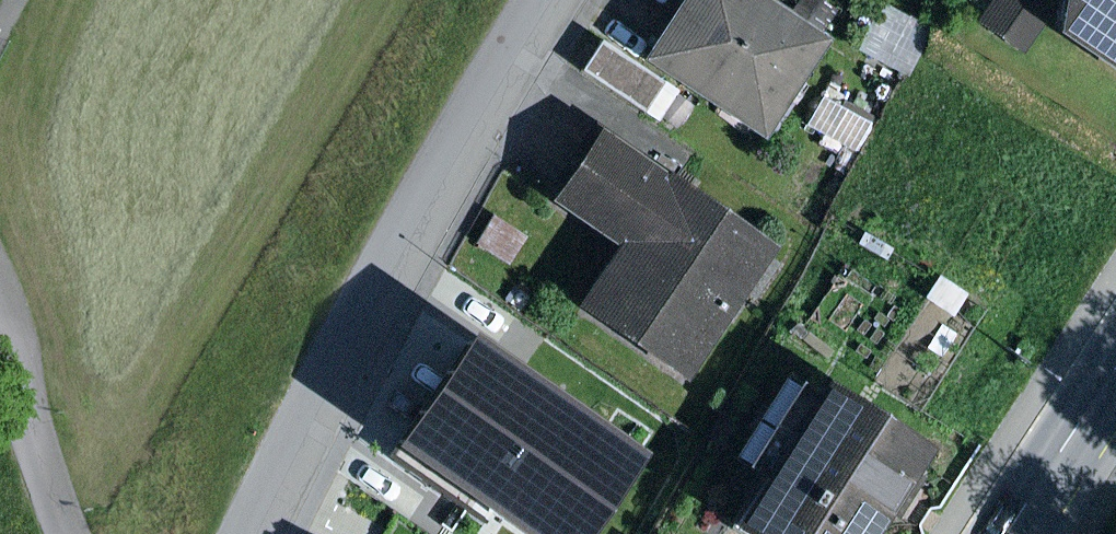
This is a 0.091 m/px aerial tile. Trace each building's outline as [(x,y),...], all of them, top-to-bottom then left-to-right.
[(768,0),(675,0),(635,60),(760,143),(829,39),(820,33),(836,10),(821,0),(797,0),(788,13),(768,0)] [(1031,0),(989,0),(974,22),(1022,54),(1050,13),(1031,0)] [(1048,33),(1115,78),(1115,0),(1051,0),(1048,33)] [(928,27),(880,5),(858,55),(906,77),(924,36),(928,27)] [(676,92),(598,40),(578,69),(656,122),(676,92)] [(873,109),(832,84),(809,120),(851,145),(873,109)] [(774,245),(595,126),(544,202),(612,246),(571,306),(683,381),(774,245)] [(516,350),(462,431),(497,454),(469,496),(526,533),(602,533),(610,522),(618,528),(640,496),(631,491),(654,457),(671,468),(693,435),(664,416),(645,443),(549,378),(551,374),(516,350)] [(822,380),(814,392),(787,375),(732,460),(760,477),(727,529),(734,533),(875,533),(888,514),(894,518),(920,477),(914,473),(930,449),(822,380)]
